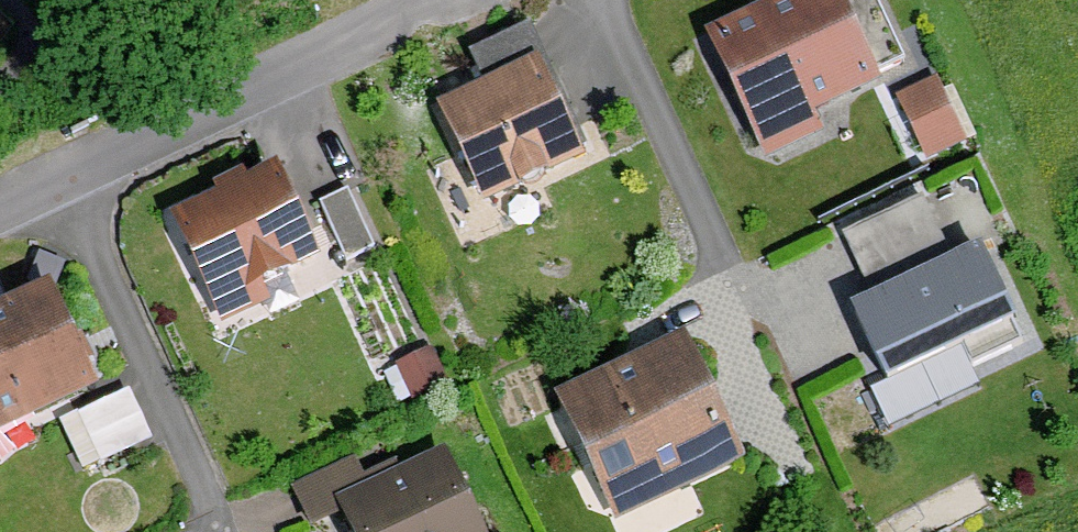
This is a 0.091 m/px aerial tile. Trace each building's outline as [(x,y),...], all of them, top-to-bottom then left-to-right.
[(692,39),(752,166),(811,138),(805,126),(867,96),(861,84),(894,68),(861,0),(775,0),(692,39)] [(526,34),(462,63),(475,91),(423,114),(468,213),(569,167),(532,86),(547,80),(526,34)] [(956,147),(925,86),(887,105),(917,166),(956,147)] [(301,269),(255,176),(154,225),(209,336),(257,312),(248,295),(301,269)] [(1002,339),(963,258),(943,267),(910,200),(826,241),(857,307),(825,322),(865,405),(1002,339)] [(366,250),(340,202),(310,219),(336,267),(366,250)] [(31,305),(0,320),(0,436),(76,399),(31,305)] [(666,345),(543,408),(606,531),(608,531),(730,470),(666,345)] [(432,389),(416,357),(390,371),(407,402),(432,389)] [(137,453),(117,406),(55,432),(75,480),(137,453)] [(434,463),(394,482),(389,471),(357,486),(350,470),(281,501),(295,531),(321,531),(329,528),(331,531),(465,531),(434,463)]
